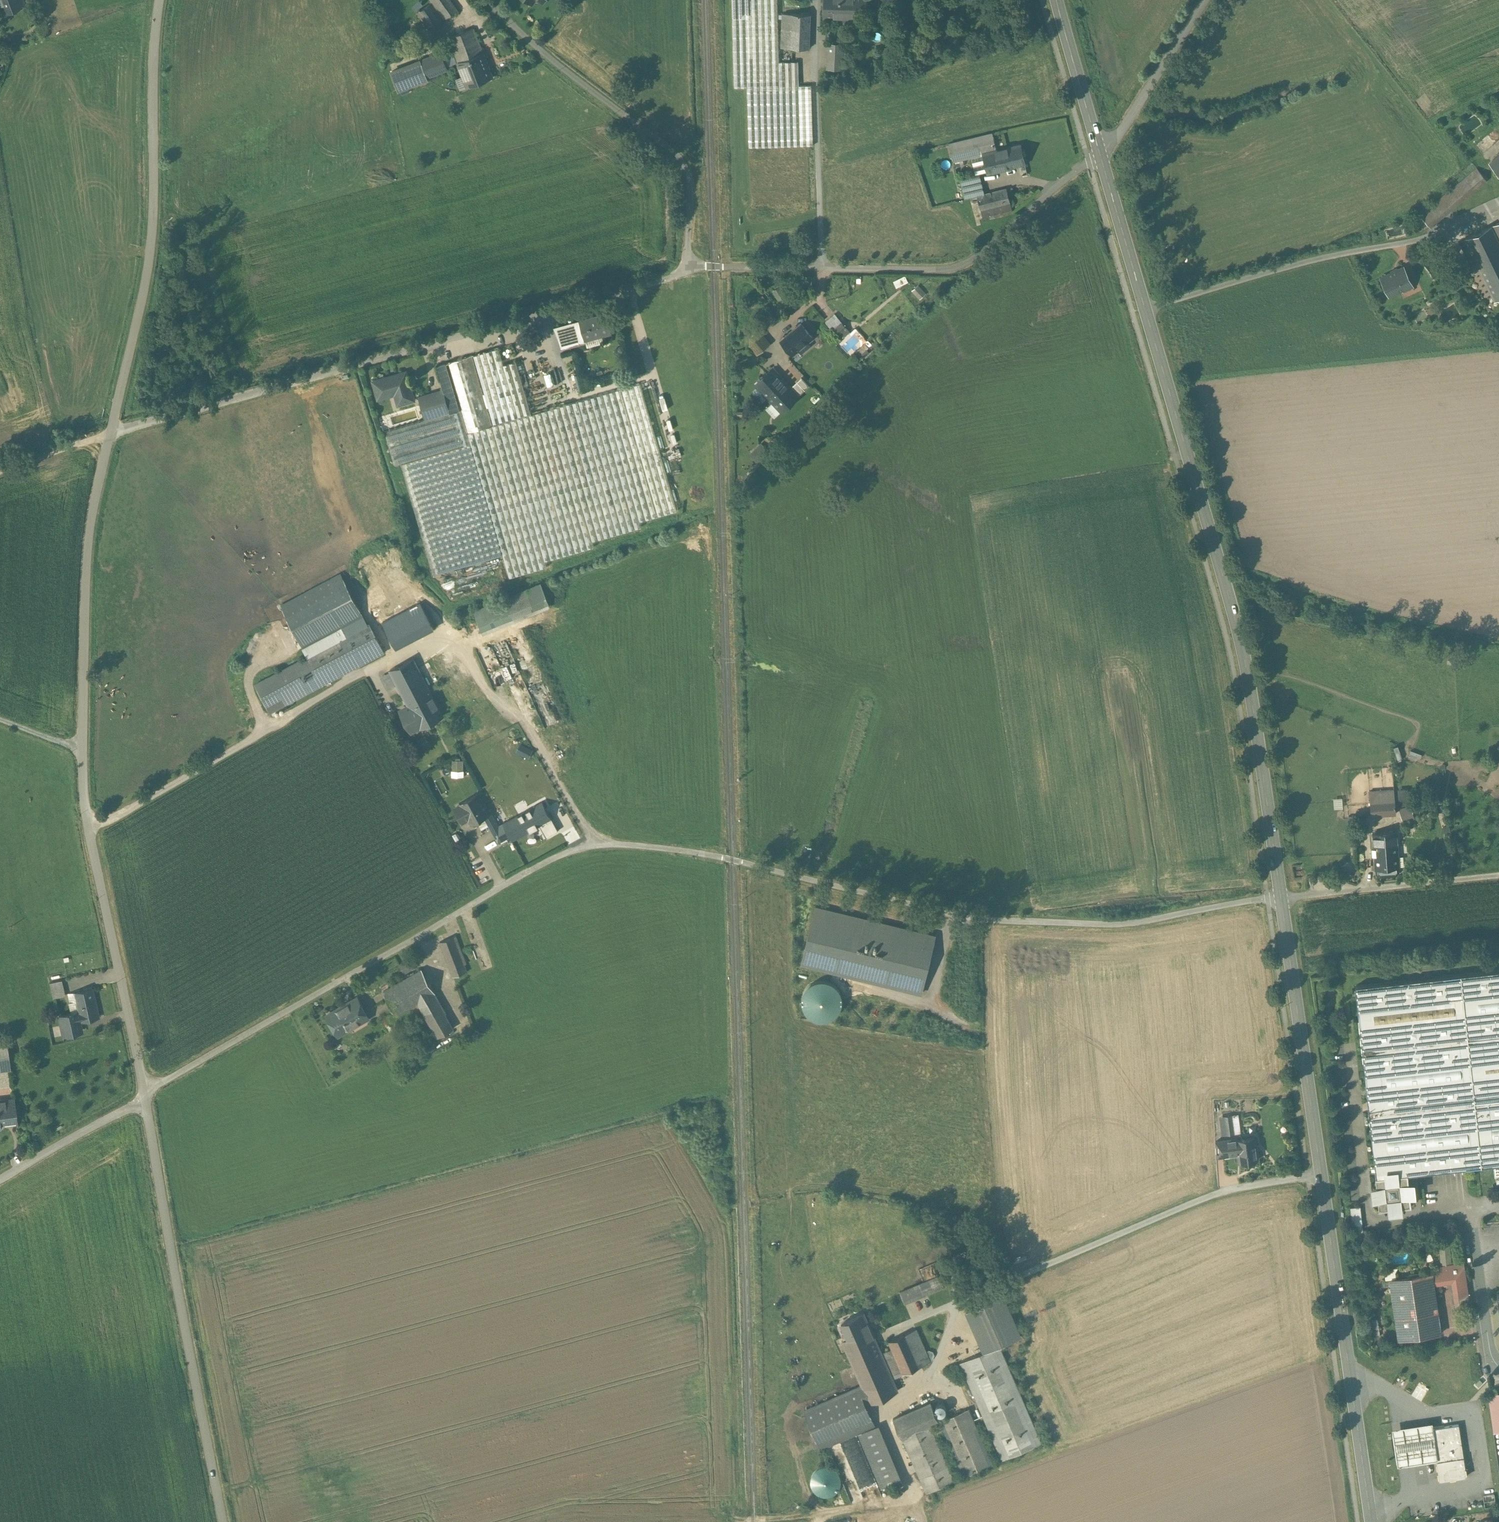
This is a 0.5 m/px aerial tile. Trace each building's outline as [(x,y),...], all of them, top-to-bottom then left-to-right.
[(0,14),(25,5),(23,0),(0,0),(0,14)] [(449,0),(431,0),(433,2),(444,19),(457,11),(455,9),(449,0)] [(734,87),(746,87),(779,86),(777,0),(732,0),(734,87)] [(825,17),(838,18),(838,22),(839,23),(845,23),(846,22),(847,18),(865,18),(866,0),(825,0),(825,17)] [(433,2),(418,12),(429,29),(444,19),(433,2)] [(809,14),(783,13),(782,47),(808,48),(809,14)] [(865,26),(865,18),(847,18),(846,22),(845,23),(847,26),(865,26)] [(473,28),(449,38),(458,62),(483,53),(473,28)] [(842,43),(829,42),(828,68),(842,68),(842,43)] [(442,52),(421,60),(427,76),(448,69),(442,54),(442,52)] [(458,62),(468,87),(492,77),(483,53),(458,62)] [(421,60),(393,71),(400,90),(428,79),(427,76),(421,60)] [(779,86),(746,87),(751,207),(814,205),(811,85),(779,86)] [(992,133),(949,143),(953,161),(971,157),(983,154),(983,153),(996,150),(992,133)] [(983,153),(983,154),(987,171),(988,173),(1025,164),(1020,144),(996,150),(983,153)] [(983,154),(971,157),(975,174),(987,171),(983,154)] [(1489,165),(1498,176),(1498,157),(1489,165)] [(1431,208),(1439,219),(1486,180),(1477,169),(1431,208)] [(980,174),(960,179),(965,199),(977,196),(984,194),(980,174)] [(984,194),(977,196),(983,220),(1012,213),(1007,188),(984,194)] [(1439,219),(1431,208),(1421,216),(1430,227),(1439,219)] [(1465,238),(1495,300),(1498,298),(1498,242),(1491,226),(1465,238)] [(1404,268),(1380,278),(1388,296),(1412,285),(1404,268)] [(779,300),(788,295),(782,285),(773,290),(779,300)] [(828,321),(838,332),(848,323),(838,312),(828,321)] [(596,319),(581,323),(580,321),(581,326),(584,338),(585,338),(601,334),(601,335),(611,333),(605,314),(596,317),(596,319)] [(782,341),(792,354),(806,342),(812,337),(801,325),(792,333),(782,341)] [(577,331),(565,334),(563,326),(555,328),(561,348),(569,346),(586,341),(585,338),(584,338),(581,326),(576,328),(577,331)] [(841,346),(852,356),(869,337),(857,327),(841,346)] [(769,343),(759,331),(752,336),(751,345),(757,353),(769,343)] [(806,342),(792,354),(796,359),(807,350),(807,349),(811,347),(806,342)] [(474,355),(488,404),(513,397),(498,348),(474,355)] [(677,510),(641,383),(519,418),(494,425),(492,426),(472,355),(446,363),(446,364),(436,366),(443,390),(450,413),(425,420),(420,404),(380,416),(395,465),(401,464),(434,574),(502,555),(509,577),(547,566),(545,561),(594,546),(592,541),(642,526),(640,521),(677,510)] [(798,396),(773,368),(755,384),(772,402),(781,411),(798,396)] [(406,371),(373,381),(378,398),(395,393),(398,404),(410,401),(414,400),(406,371)] [(809,386),(801,377),(793,385),(800,394),(809,386)] [(443,390),(418,397),(420,404),(425,420),(450,413),(443,390)] [(519,418),(513,397),(488,404),(494,425),(519,418)] [(781,411),(772,402),(767,408),(775,416),(781,411)] [(282,604),(307,656),(322,684),(384,652),(369,624),(367,625),(340,574),(282,604)] [(474,612),(482,632),(549,604),(541,584),(474,612)] [(420,604),(383,622),(396,647),(397,647),(433,628),(420,604)] [(307,656),(255,684),(270,712),(322,684),(307,656)] [(390,670),(409,706),(432,695),(432,694),(418,668),(413,658),(390,670)] [(432,695),(409,706),(408,708),(410,712),(406,714),(405,715),(403,716),(411,732),(420,727),(443,715),(432,695)] [(532,750),(521,744),(517,751),(528,757),(532,750)] [(1419,761),(1422,754),(1411,750),(1408,757),(1419,761)] [(463,760),(453,760),(453,770),(463,770),(463,760)] [(473,822),(484,817),(489,814),(487,810),(478,794),(461,804),(457,806),(465,820),(470,817),(473,822)] [(1387,814),(1386,799),(1370,800),(1372,815),(1387,814)] [(1386,799),(1387,814),(1396,813),(1394,799),(1386,799)] [(542,802),(511,819),(520,836),(539,825),(551,818),(542,802)] [(499,826),(490,808),(487,810),(489,814),(484,817),(491,830),(499,826)] [(551,818),(539,825),(546,836),(557,830),(551,818)] [(511,819),(504,823),(511,836),(513,840),(520,836),(511,819)] [(499,826),(491,830),(498,843),(511,836),(504,823),(499,826)] [(1396,832),(1373,833),(1375,869),(1376,869),(1398,867),(1399,867),(1396,832)] [(1398,867),(1376,869),(1377,874),(1379,876),(1396,875),(1398,872),(1398,867)] [(814,906),(800,964),(921,993),(935,935),(814,906)] [(453,937),(440,942),(453,976),(458,974),(466,971),(453,937)] [(414,956),(399,964),(404,973),(418,964),(414,956)] [(418,1002),(425,1014),(442,1005),(422,969),(383,991),(397,1014),(418,1002)] [(1355,986),(1375,1176),(1376,1177),(1408,1174),(1498,1164),(1498,970),(1355,986)] [(466,971),(458,974),(453,976),(465,1010),(479,1005),(470,983),(466,971)] [(61,980),(50,983),(53,998),(65,995),(61,980)] [(804,1009),(808,1015),(815,1019),(824,1020),(832,1018),(838,1013),(842,1005),(842,997),(840,990),(834,984),(827,981),(819,980),(812,983),(806,988),(803,994),(802,1002),(804,1009)] [(75,993),(74,993),(75,1001),(78,1012),(80,1021),(99,1016),(93,989),(75,993)] [(349,1007),(345,1010),(342,1005),(328,1013),(340,1034),(348,1029),(356,1025),(358,1024),(356,1021),(365,1017),(366,1019),(367,1019),(357,1000),(348,1005),(349,1007)] [(442,1005),(425,1014),(438,1037),(454,1028),(445,1013),(446,1012),(442,1005)] [(78,1012),(59,1016),(63,1035),(77,1032),(79,1030),(77,1023),(78,1021),(80,1021),(78,1012)] [(10,1067),(7,1042),(0,1043),(0,1069),(10,1067)] [(0,1099),(0,1117),(1,1127),(1,1122),(16,1120),(16,1124),(17,1124),(14,1098),(0,1099)] [(1237,1114),(1232,1115),(1234,1134),(1240,1133),(1237,1114)] [(1232,1115),(1224,1116),(1226,1135),(1234,1134),(1232,1115)] [(1237,1138),(1221,1140),(1223,1155),(1238,1153),(1237,1140),(1237,1138)] [(1237,1140),(1238,1153),(1240,1162),(1257,1160),(1254,1138),(1237,1140)] [(1221,1140),(1215,1141),(1216,1156),(1217,1156),(1223,1155),(1223,1156),(1223,1155),(1221,1140)] [(1408,1174),(1376,1177),(1375,1176),(1375,1177),(1378,1209),(1411,1205),(1408,1174)] [(1352,1232),(1362,1232),(1362,1206),(1352,1206),(1352,1232)] [(1450,1261),(1449,1243),(1438,1243),(1439,1261),(1450,1261)] [(1431,1272),(1390,1278),(1399,1339),(1440,1333),(1431,1272)] [(942,1274),(918,1284),(923,1295),(947,1285),(942,1274)] [(918,1284),(900,1292),(904,1303),(923,1295),(918,1284)] [(1003,1295),(966,1311),(984,1352),(999,1345),(1020,1336),(1003,1295)] [(864,1313),(841,1322),(848,1338),(842,1340),(847,1352),(875,1339),(864,1313)] [(916,1329),(908,1333),(922,1365),(930,1361),(916,1329)] [(908,1333),(889,1341),(892,1348),(902,1370),(903,1373),(922,1365),(908,1333)] [(875,1339),(847,1352),(862,1385),(869,1403),(897,1390),(891,1375),(890,1373),(881,1353),(875,1339)] [(984,1352),(960,1362),(1002,1460),(1041,1443),(999,1345),(984,1352)] [(881,1353),(890,1373),(891,1375),(902,1370),(892,1348),(881,1353)] [(862,1385),(804,1411),(816,1439),(870,1416),(865,1404),(869,1403),(862,1385)] [(1494,1433),(1498,1432),(1498,1391),(1487,1393),(1494,1433)] [(931,1402),(893,1418),(901,1438),(902,1437),(930,1425),(939,1422),(931,1402)] [(945,1411),(946,1409),(945,1407),(944,1405),(942,1404),(940,1404),(938,1404),(936,1406),(935,1407),(935,1409),(935,1411),(936,1413),(938,1414),(940,1415),(942,1414),(944,1413),(945,1411)] [(969,1409),(940,1421),(943,1430),(963,1476),(993,1464),(969,1409)] [(930,1425),(902,1437),(920,1478),(948,1465),(934,1434),(932,1429),(930,1425)] [(941,1425),(932,1429),(934,1434),(943,1430),(941,1425)] [(1433,1430),(1433,1425),(1392,1431),(1398,1469),(1436,1463),(1439,1483),(1467,1479),(1459,1426),(1433,1430)] [(875,1426),(859,1433),(882,1488),(898,1481),(886,1453),(875,1426)] [(948,1465),(920,1478),(926,1492),(954,1480),(948,1465)] [(840,1487),(841,1481),(839,1475),(836,1470),(831,1467),(825,1466),(820,1467),(815,1471),(812,1476),(811,1481),(812,1487),(815,1492),(820,1495),(826,1496),(832,1495),(836,1491),(840,1487)]
